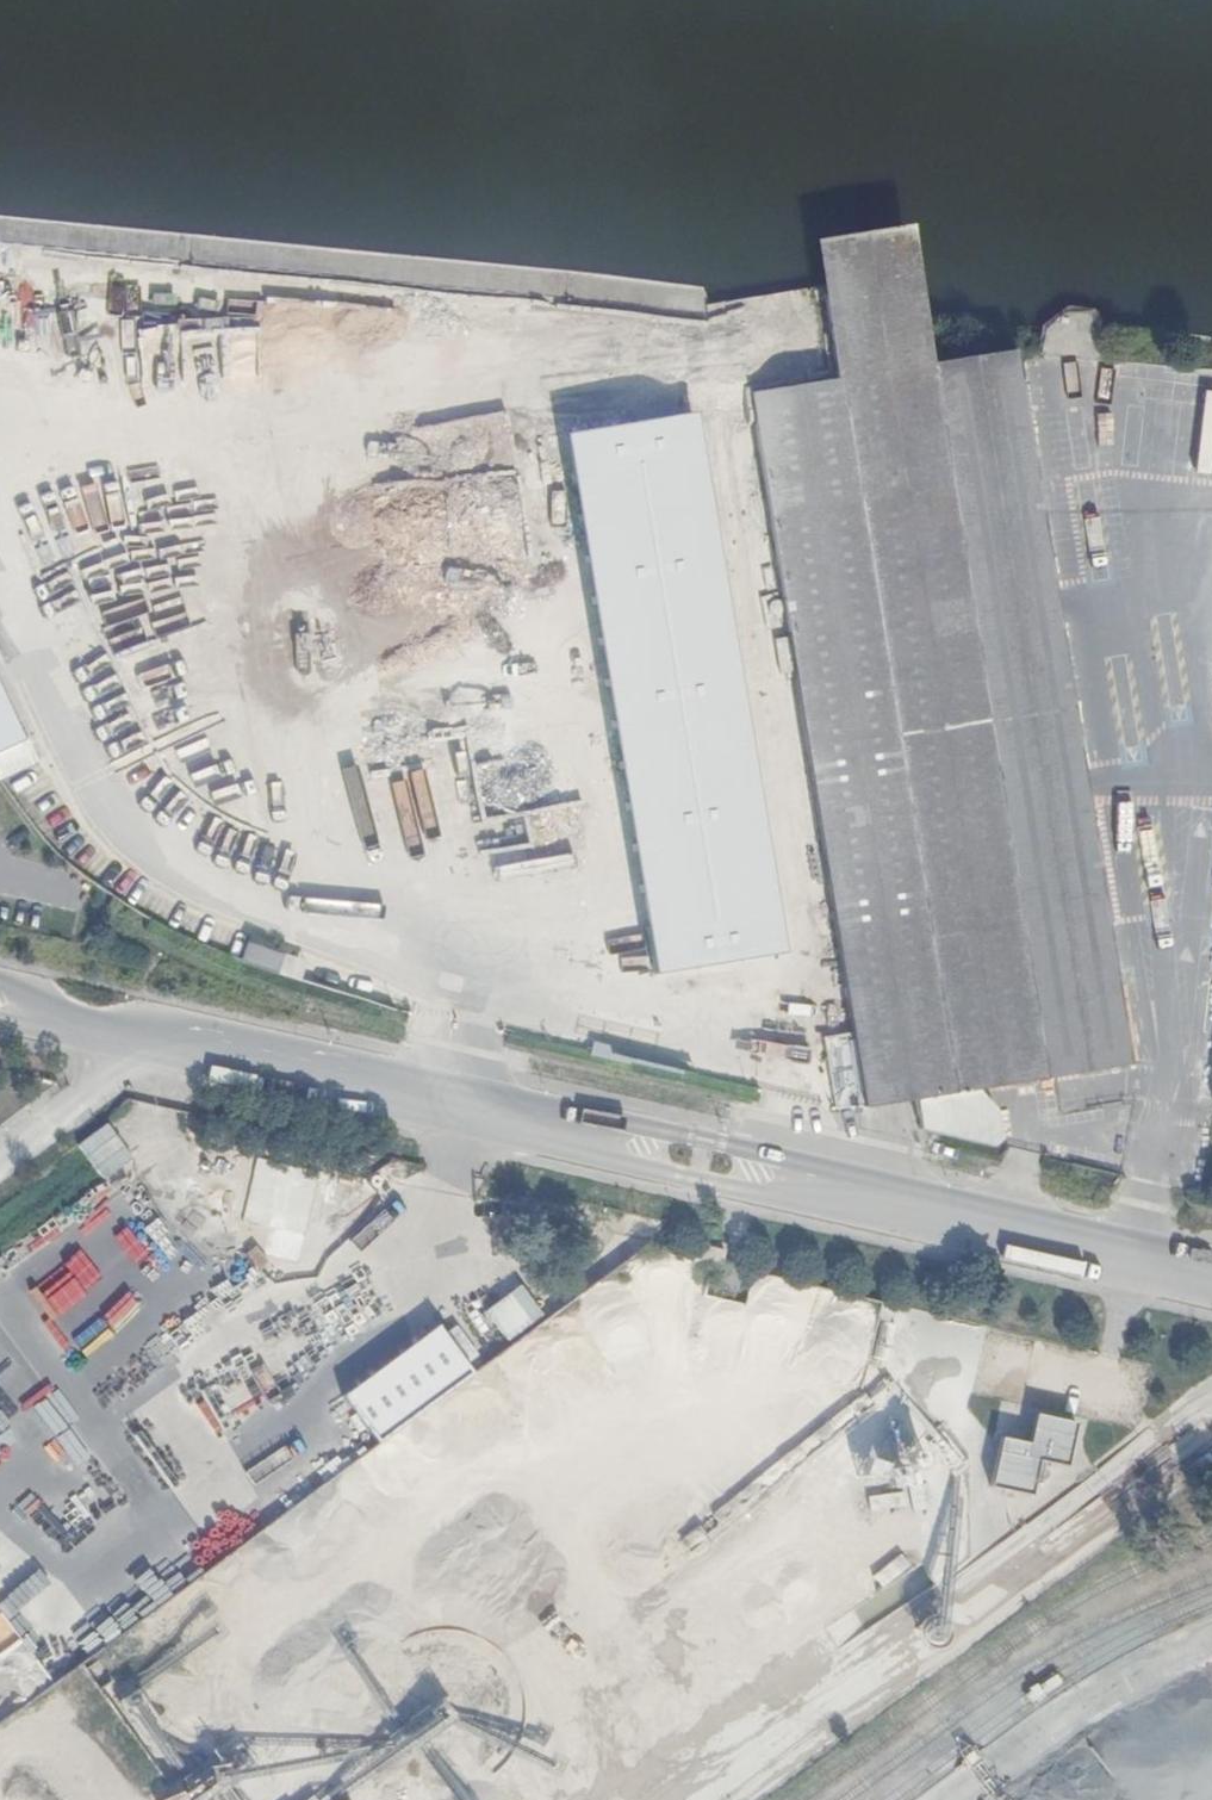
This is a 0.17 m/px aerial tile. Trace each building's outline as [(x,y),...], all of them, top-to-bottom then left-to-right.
[(913,1100),(975,1091),(1076,1078),(1128,1069),(1133,1064),(1093,800),(1081,727),(1060,587),(1031,392),(1025,354),(897,374),(752,399),(772,531),(863,1107),(913,1100)] [(563,431),(644,970),(773,947),(731,648),(691,415),(563,431)] [(17,741),(0,705),(0,749),(17,741)] [(995,1115),(975,1091),(913,1100),(919,1133),(992,1149),(999,1142),(995,1115)] [(503,1341),(541,1317),(521,1286),(484,1310),(503,1341)] [(439,1329),(336,1392),(367,1441),(469,1378),(439,1329)] [(1062,1470),(1072,1426),(1032,1416),(1025,1445),(997,1438),(984,1488),(1025,1497),(1034,1463),(1062,1470)]
